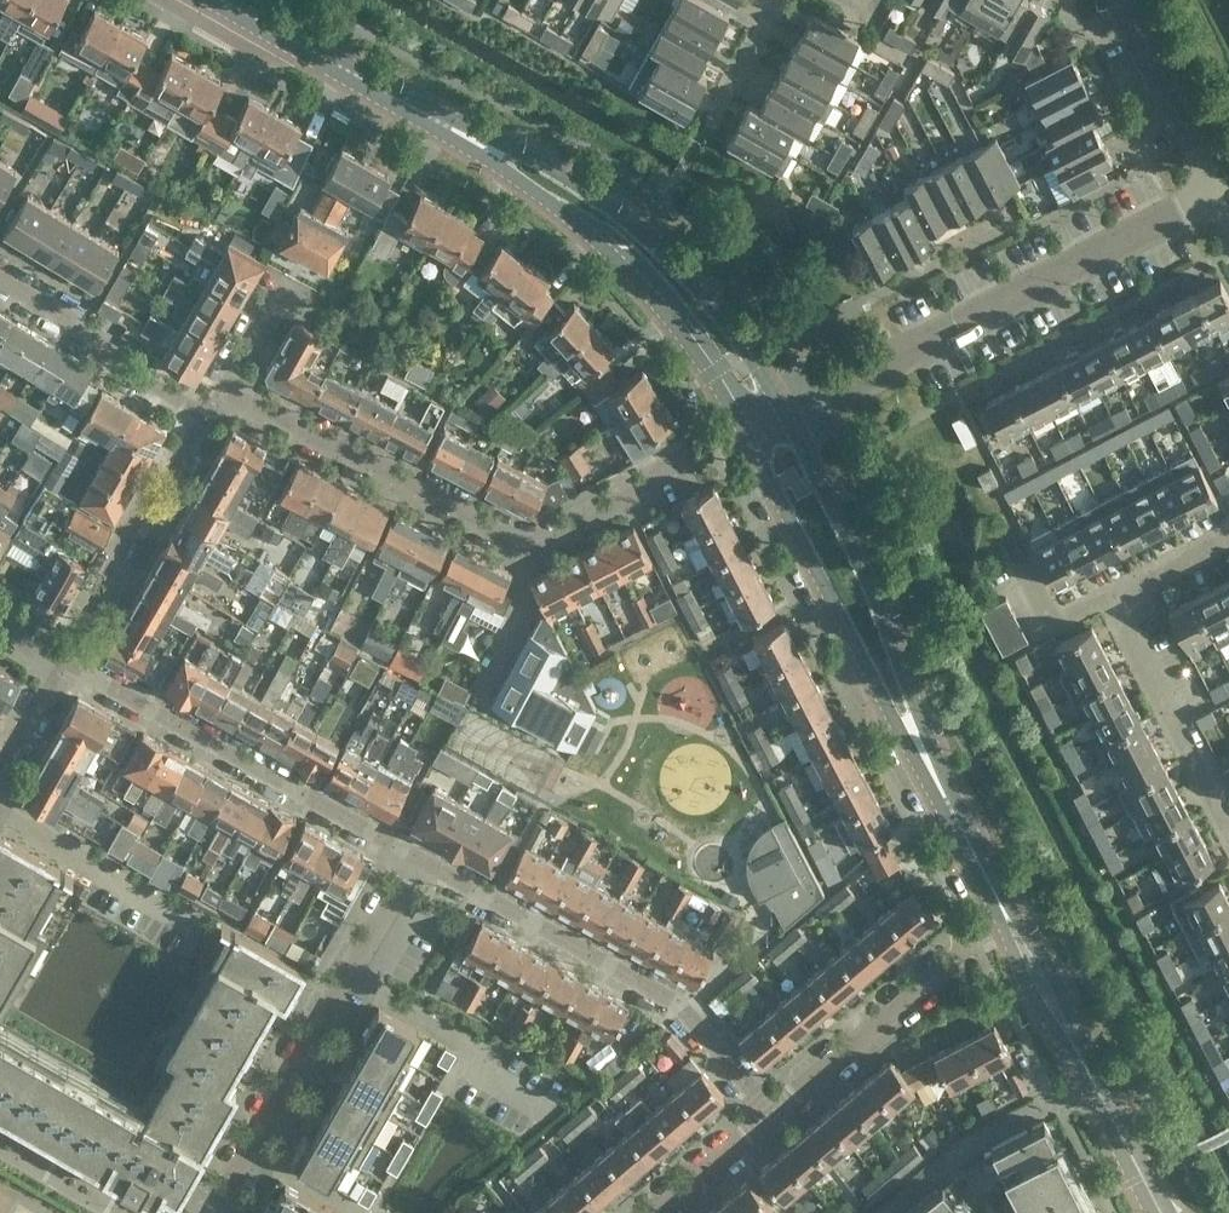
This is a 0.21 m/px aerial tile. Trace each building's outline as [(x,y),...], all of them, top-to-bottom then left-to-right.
[(9,39),(17,25),(31,0),(2,0),(8,4),(0,18),(0,34),(9,39)] [(39,38),(42,40),(65,0),(31,0),(17,25),(39,38)] [(470,10),(476,0),(459,0),(457,3),(470,10)] [(599,10),(605,0),(582,0),(599,10)] [(603,12),(610,0),(605,0),(599,10),(603,12)] [(604,13),(612,17),(621,0),(610,0),(603,12),(604,13)] [(702,0),(678,0),(673,10),(717,36),(729,16),(702,0)] [(943,9),(949,0),(927,0),(943,9)] [(989,0),(950,0),(979,17),(989,0)] [(1031,0),(989,0),(979,17),(1010,34),(1011,35),(1031,0)] [(1050,10),(1032,0),(1031,0),(1011,35),(1010,34),(1004,44),(1025,55),(1028,63),(1043,56),(1034,38),(1050,10)] [(502,15),(515,22),(521,11),(508,3),(502,15)] [(95,67),(121,23),(95,8),(82,32),(73,27),(61,47),(95,67)] [(706,55),(717,36),(673,10),(662,29),(706,55)] [(515,22),(529,30),(535,18),(521,11),(515,22)] [(859,40),(851,36),(813,14),(801,36),(846,61),(859,40)] [(148,38),(121,23),(95,67),(121,82),(116,90),(130,97),(149,64),(136,57),(148,38)] [(597,24),(590,37),(601,44),(608,31),(597,24)] [(883,36),(910,51),(916,40),(889,24),(883,36)] [(540,36),(553,44),(560,33),(546,25),(540,36)] [(662,29),(651,48),(650,49),(653,51),(661,55),(661,54),(695,74),(696,72),(706,55),(662,29)] [(553,44),(567,51),(573,40),(560,33),(553,44)] [(846,61),(801,36),(790,55),(836,80),(846,61)] [(593,57),(601,44),(590,37),(582,51),(593,57)] [(36,79),(54,47),(42,40),(39,38),(21,70),(36,79)] [(653,51),(643,69),(650,74),(651,73),(695,98),(706,78),(696,72),(695,74),(661,54),(661,55),(653,51)] [(153,86),(168,95),(160,109),(163,110),(155,122),(163,127),(166,123),(166,122),(198,67),(173,52),(153,86)] [(836,80),(790,55),(780,73),(825,99),(826,97),(836,80)] [(1043,56),(1028,63),(1034,75),(1025,80),(1035,99),(1082,75),(1072,55),(1049,67),(1043,56)] [(934,75),(941,64),(927,56),(921,68),(934,75)] [(941,64),(934,75),(948,83),(954,72),(941,64)] [(880,80),(891,87),(900,71),(889,65),(880,80)] [(166,123),(205,145),(224,111),(212,104),(224,82),(198,67),(166,122),(166,123)] [(683,118),(695,98),(651,73),(650,74),(643,69),(632,88),(683,118)] [(780,73),(769,92),(815,117),(815,116),(823,121),(834,102),(826,97),(825,99),(780,73)] [(1082,75),(1035,99),(1045,119),(1092,95),(1082,75)] [(891,87),(880,80),(874,91),(885,98),(891,87)] [(769,92),(760,108),(758,110),(794,130),(794,131),(803,137),(815,117),(769,92)] [(250,95),(237,118),(224,111),(205,145),(242,166),(243,167),(276,111),(250,95)] [(1092,95),(1045,119),(1054,138),(1055,139),(1102,115),(1092,95)] [(886,109),(897,116),(903,105),(902,101),(894,96),(886,109)] [(51,103),(40,124),(59,134),(70,113),(51,103)] [(750,103),(739,123),(784,148),(794,131),(794,130),(758,110),(760,108),(750,103)] [(859,118),(870,124),(878,109),(867,103),(859,118)] [(897,116),(886,109),(879,123),(890,129),(897,116)] [(19,118),(4,111),(0,119),(0,120),(13,127),(19,118)] [(301,125),(276,111),(243,167),(242,166),(240,170),(249,176),(257,162),(273,172),(279,161),(292,168),(308,141),(296,134),(301,125)] [(1054,164),(1101,140),(1091,121),(1103,116),(1102,115),(1055,139),(1054,138),(1043,143),(1054,164)] [(19,118),(13,127),(28,134),(32,125),(19,118)] [(870,124),(859,118),(852,129),(863,135),(870,124)] [(727,143),(772,169),(782,174),(794,154),(784,148),(739,123),(727,143)] [(834,153),(845,159),(853,144),(842,138),(834,153)] [(996,161),(1005,157),(996,139),(987,143),(996,161)] [(1059,204),(1107,179),(1101,166),(1111,161),(1101,140),(1054,164),(1067,190),(1055,196),(1059,204)] [(862,153),(873,159),(878,150),(877,145),(869,141),(862,153)] [(141,165),(146,154),(121,143),(116,154),(141,165)] [(982,145),(998,175),(1011,168),(1005,157),(996,161),(987,143),(982,145)] [(165,149),(156,144),(139,173),(148,179),(165,149)] [(962,156),(985,202),(1006,191),(998,175),(982,145),(962,156)] [(81,163),(86,154),(74,147),(69,156),(81,163)] [(369,208),(385,217),(400,190),(385,181),(389,175),(342,148),(337,156),(333,153),(325,167),(330,169),(325,177),(371,204),(369,208)] [(845,159),(834,153),(827,165),(838,171),(845,159)] [(873,159),(862,153),(854,168),(865,174),(873,159)] [(86,154),(81,163),(94,170),(99,161),(86,154)] [(985,202),(962,156),(942,166),(965,212),(985,202)] [(18,172),(0,161),(0,201),(18,172)] [(965,212),(942,166),(923,176),(946,222),(965,212)] [(998,175),(1006,191),(1019,185),(1011,168),(998,175)] [(114,180),(127,187),(133,178),(119,171),(114,180)] [(946,222),(923,176),(903,186),(908,198),(909,197),(927,232),(929,231),(946,222)] [(140,194),(145,185),(133,178),(127,187),(140,194)] [(277,214),(292,189),(277,180),(262,205),(277,214)] [(277,216),(267,234),(284,243),(285,249),(292,252),(296,250),(312,259),(313,264),(320,267),(324,265),(327,267),(347,230),(335,223),(349,197),(327,185),(312,211),(302,205),(292,224),(277,216)] [(819,209),(825,198),(812,190),(806,202),(819,209)] [(425,248),(427,243),(428,244),(448,209),(421,194),(408,217),(391,208),(370,246),(387,256),(398,234),(425,248)] [(29,247),(52,210),(29,195),(6,233),(29,247)] [(890,207),(914,253),(935,242),(929,231),(927,232),(909,197),(908,198),(890,207)] [(825,198),(819,209),(832,217),(839,206),(825,198)] [(914,253),(890,207),(870,217),(894,263),(914,253)] [(428,244),(453,258),(449,266),(448,270),(449,274),(451,278),(456,281),(483,242),(468,234),(474,224),(448,209),(428,244)] [(52,210),(29,247),(52,261),(75,223),(52,210)] [(894,263),(870,217),(850,227),(852,230),(849,232),(847,235),(852,243),(855,244),(858,243),(874,273),(894,263)] [(75,223),(52,261),(75,274),(97,237),(75,223)] [(147,228),(139,242),(151,249),(159,235),(147,228)] [(237,233),(232,242),(249,252),(254,243),(237,233)] [(121,251),(97,237),(75,274),(98,288),(121,251)] [(264,261),(249,252),(232,242),(224,254),(197,238),(192,247),(252,282),(264,261)] [(144,261),(151,249),(139,242),(131,254),(144,261)] [(465,282),(480,295),(484,298),(474,309),(483,316),(526,262),(503,244),(479,275),(474,271),(465,282)] [(241,301),(252,282),(192,247),(188,255),(200,262),(194,273),(241,301)] [(526,332),(535,321),(534,319),(553,299),(554,299),(554,298),(542,288),(549,280),(526,262),(483,316),(490,322),(500,311),(526,332)] [(125,264),(116,280),(129,287),(138,272),(125,264)] [(175,276),(170,285),(230,320),(241,301),(194,273),(188,283),(175,276)] [(120,302),(129,287),(116,280),(107,295),(120,302)] [(1213,330),(1228,321),(1228,301),(1218,281),(1194,293),(1213,330)] [(165,293),(178,301),(172,312),(186,320),(219,340),(230,320),(170,285),(165,293)] [(1213,330),(1194,293),(1171,305),(1190,342),(1213,330)] [(537,363),(545,372),(597,325),(576,302),(565,312),(554,299),(553,299),(534,319),(535,321),(545,330),(534,340),(547,354),(537,363)] [(101,311),(118,321),(124,313),(106,302),(101,311)] [(1190,342),(1171,305),(1147,318),(1166,354),(1190,342)] [(11,318),(0,312),(0,337),(11,318)] [(208,359),(219,340),(186,320),(179,331),(152,315),(148,324),(208,359)] [(31,331),(11,318),(0,337),(0,353),(13,361),(31,331)] [(1166,354),(1147,318),(1124,330),(1143,366),(1166,354)] [(268,378),(310,399),(325,368),(310,361),(324,335),(293,319),(266,371),(268,378)] [(197,378),(208,359),(148,324),(142,332),(169,348),(163,359),(197,378)] [(575,358),(585,370),(576,379),(587,393),(616,370),(607,354),(616,346),(597,325),(545,372),(551,378),(561,369),(562,370),(575,358)] [(1112,331),(1113,336),(1101,342),(1120,378),(1143,366),(1124,330),(1123,331),(1119,327),(1112,331)] [(31,331),(13,361),(33,373),(51,343),(31,331)] [(1120,378),(1101,342),(1079,354),(1097,390),(1120,378)] [(51,343),(33,373),(53,385),(54,386),(73,356),(51,343)] [(349,362),(354,353),(340,345),(334,355),(349,362)] [(1097,390),(1079,354),(1055,366),(1074,402),(1097,390)] [(48,393),(61,401),(81,414),(97,387),(87,380),(94,369),(73,356),(54,386),(53,385),(48,393)] [(1202,365),(1208,376),(1224,367),(1219,356),(1202,365)] [(1208,376),(1202,365),(1189,371),(1195,383),(1208,376)] [(1074,402),(1055,366),(1032,378),(1050,414),(1074,402)] [(310,399),(346,418),(362,388),(325,368),(310,399)] [(643,369),(623,382),(616,370),(587,393),(594,401),(609,425),(613,422),(625,415),(630,412),(658,394),(643,369)] [(1218,380),(1228,402),(1228,374),(1218,380)] [(380,387),(391,393),(401,398),(408,386),(386,375),(380,387)] [(1155,389),(1161,401),(1187,387),(1181,376),(1155,389)] [(1050,414),(1032,378),(1009,390),(1027,426),(1050,414)] [(1,405),(10,411),(20,395),(0,383),(0,405),(1,405)] [(504,397),(491,383),(473,399),(487,414),(504,397)] [(346,418),(381,437),(397,406),(362,388),(346,418)] [(1161,401),(1155,389),(1143,396),(1149,407),(1161,401)] [(1027,426),(1009,390),(984,403),(1003,439),(1027,426)] [(107,437),(126,405),(103,392),(83,424),(106,438),(107,437)] [(676,421),(658,394),(630,412),(625,415),(643,442),(676,421)] [(10,411),(22,418),(31,423),(40,408),(20,395),(10,411)] [(417,455),(433,425),(444,404),(431,397),(420,418),(397,406),(381,437),(417,455)] [(1174,403),(1179,413),(1190,407),(1185,397),(1174,403)] [(1109,413),(1115,425),(1131,416),(1125,405),(1109,413)] [(1143,418),(1149,429),(1173,416),(1167,405),(1158,410),(1143,418)] [(446,418),(458,424),(464,413),(453,406),(446,418)] [(1179,413),(1185,423),(1195,417),(1190,407),(1179,413)] [(134,411),(122,432),(155,451),(165,434),(164,428),(134,411)] [(1115,425),(1109,413),(1086,425),(1092,437),(1115,425)] [(34,442),(42,430),(31,423),(22,418),(14,430),(34,442)] [(1149,429),(1143,418),(1129,425),(1135,436),(1149,429)] [(605,439),(618,431),(613,422),(609,425),(600,431),(605,439)] [(502,445),(510,428),(500,423),(491,439),(502,445)] [(1188,430),(1194,440),(1204,435),(1199,425),(1188,430)] [(260,459),(269,444),(240,428),(232,430),(221,450),(277,482),(283,471),(260,459)] [(512,450),(519,437),(521,434),(510,428),(502,445),(512,450)] [(1062,438),(1068,450),(1085,441),(1079,429),(1062,438)] [(35,443),(38,444),(60,457),(67,445),(68,444),(52,435),(43,430),(35,443)] [(429,462),(454,475),(470,443),(445,430),(429,462)] [(122,432),(109,454),(142,473),(155,451),(122,432)] [(86,441),(77,435),(74,433),(68,444),(67,445),(79,453),(86,441)] [(1096,442),(1102,453),(1117,445),(1111,434),(1096,442)] [(1194,440),(1199,450),(1209,444),(1204,435),(1194,440)] [(1068,450),(1062,438),(1049,445),(1055,457),(1068,450)] [(1102,453),(1096,442),(1083,449),(1088,460),(1102,453)] [(495,456),(470,443),(454,475),(478,487),(495,456)] [(1199,450),(1204,459),(1214,454),(1209,444),(1199,450)] [(34,445),(23,463),(42,474),(52,456),(34,445)] [(81,454),(79,453),(67,445),(60,457),(55,465),(69,473),(81,454)] [(573,479),(589,469),(579,453),(575,447),(559,456),(573,479)] [(243,488),(249,478),(272,491),(277,482),(221,450),(210,469),(243,488)] [(1050,466),(1055,477),(1080,464),(1074,453),(1050,466)] [(109,454),(97,475),(130,494),(142,473),(109,454)] [(1023,474),(1037,465),(1031,454),(1016,463),(1023,474)] [(1216,501),(1198,464),(1192,454),(1168,466),(1192,513),(1216,501)] [(1204,459),(1209,469),(1219,464),(1214,454),(1204,459)] [(483,490),(507,502),(523,471),(499,459),(483,490)] [(283,496),(293,501),(281,524),(292,530),(323,472),(301,461),(283,496)] [(69,473),(55,465),(44,483),(58,492),(69,473)] [(1055,477),(1050,466),(1036,474),(1042,484),(1055,477)] [(1192,513),(1168,466),(1144,479),(1168,526),(1192,513)] [(988,468),(976,474),(984,490),(996,483),(988,468)] [(235,502),(243,488),(210,469),(198,491),(253,522),(258,515),(235,502)] [(507,502),(531,515),(534,510),(538,512),(569,496),(559,476),(546,483),(523,471),(507,502)] [(1213,477),(1218,487),(1228,482),(1223,471),(1213,477)] [(313,511),(327,518),(346,484),(323,472),(292,530),(301,534),(313,511)] [(117,516),(130,494),(97,475),(84,497),(117,516)] [(1033,488),(1028,478),(1004,491),(1009,500),(1033,488)] [(1121,491),(1144,538),(1168,526),(1144,479),(1121,491)] [(1228,495),(1228,483),(1228,482),(1218,487),(1224,497),(1228,495)] [(8,489),(0,484),(0,501),(8,489)] [(368,495),(346,484),(327,518),(320,531),(331,537),(323,554),(333,560),(368,495)] [(54,519),(100,546),(112,525),(79,506),(77,508),(65,501),(67,498),(45,485),(24,520),(25,521),(26,520),(46,531),(54,519)] [(685,502),(701,532),(732,516),(716,486),(685,502)] [(8,489),(0,501),(0,519),(16,494),(8,489)] [(198,491),(184,514),(218,533),(224,521),(248,535),(253,525),(252,524),(253,522),(198,491)] [(1097,503),(1121,550),(1144,538),(1121,491),(1097,503)] [(373,542),(391,507),(368,495),(333,560),(342,564),(357,534),(373,542)] [(1074,515),(1099,562),(1121,550),(1097,503),(1074,515)] [(379,547),(373,558),(386,565),(371,593),(384,599),(390,589),(425,524),(398,510),(379,547)] [(218,533),(184,514),(169,539),(224,572),(235,554),(213,541),(218,533)] [(1051,527),(1076,574),(1099,562),(1074,515),(1051,527)] [(701,532),(716,561),(747,545),(732,516),(701,532)] [(64,608),(89,564),(62,549),(64,545),(45,533),(46,531),(26,520),(25,521),(12,542),(37,558),(37,559),(35,564),(36,569),(41,574),(46,577),(37,593),(64,608)] [(262,534),(277,542),(284,530),(268,522),(262,534)] [(432,575),(451,538),(425,524),(390,589),(398,593),(413,565),(432,575)] [(11,532),(0,525),(0,548),(11,532)] [(1053,586),(1053,585),(1076,574),(1051,527),(1028,539),(1053,586)] [(637,528),(611,541),(629,576),(655,562),(637,528)] [(646,536),(656,555),(670,548),(659,529),(646,536)] [(154,565),(188,584),(195,572),(206,577),(218,585),(224,572),(169,539),(168,542),(154,565)] [(605,589),(629,576),(611,541),(586,554),(605,589)] [(437,630),(446,635),(453,620),(487,556),(460,542),(441,579),(458,588),(437,630)] [(747,545),(716,561),(725,579),(715,584),(721,596),(731,591),(762,575),(747,545)] [(656,555),(664,570),(678,563),(670,548),(656,555)] [(586,554),(562,567),(580,602),(605,589),(586,554)] [(512,568),(487,556),(453,620),(446,635),(449,636),(458,633),(470,608),(473,609),(478,598),(492,606),(512,568)] [(180,598),(188,584),(154,565),(141,588),(197,621),(206,627),(212,616),(180,598)] [(292,576),(276,567),(261,593),(277,603),(290,579),(292,576)] [(554,615),(580,602),(562,567),(536,581),(554,615)] [(672,582),(678,594),(677,595),(687,614),(700,607),(690,587),(690,588),(688,583),(690,582),(687,575),(672,582)] [(731,591),(747,621),(778,605),(762,575),(731,591)] [(224,590),(249,600),(254,587),(230,577),(224,590)] [(297,611),(304,614),(309,605),(316,593),(290,579),(277,603),(296,613),(297,611)] [(1228,613),(1228,580),(1216,587),(1228,613)] [(1216,587),(1193,600),(1211,635),(1212,635),(1217,645),(1228,638),(1228,613),(1216,587)] [(162,629),(168,618),(191,631),(197,621),(141,588),(129,609),(162,629)] [(316,593),(309,605),(304,614),(330,628),(341,606),(316,593)] [(631,600),(637,613),(649,607),(649,606),(642,594),(631,600)] [(669,595),(649,606),(649,607),(656,620),(676,609),(669,595)] [(980,610),(987,625),(1013,611),(1006,597),(980,610)] [(1169,612),(1193,659),(1202,654),(1196,643),(1211,635),(1193,600),(1169,612)] [(288,626),(296,613),(277,603),(270,615),(288,626)] [(656,620),(649,607),(637,613),(644,626),(656,620)] [(687,614),(702,642),(717,634),(710,621),(708,622),(700,607),(687,614)] [(129,609),(117,629),(150,649),(162,629),(129,609)] [(987,625),(994,638),(1020,625),(1013,611),(987,625)] [(495,703),(574,748),(576,749),(601,707),(555,617),(553,619),(550,614),(549,613),(535,635),(495,703)] [(592,620),(590,622),(580,627),(587,639),(599,633),(592,620)] [(757,638),(772,668),(803,652),(787,622),(757,638)] [(1002,653),(1005,652),(1028,640),(1020,625),(994,638),(1002,653)] [(1056,644),(1068,668),(1068,669),(1104,650),(1092,626),(1056,644)] [(390,660),(398,643),(369,628),(360,645),(390,660)] [(107,654),(137,672),(150,649),(117,629),(106,648),(107,654)] [(593,652),(605,646),(599,633),(587,639),(593,652)] [(346,666),(356,648),(340,638),(329,656),(346,666)] [(168,689),(190,701),(208,668),(216,655),(220,647),(210,642),(206,650),(204,649),(197,662),(187,656),(168,689)] [(160,655),(173,663),(177,655),(164,647),(160,655)] [(1060,673),(1072,696),(1080,692),(1080,691),(1116,673),(1104,650),(1068,669),(1068,668),(1060,673)] [(1015,656),(1022,671),(1033,665),(1026,651),(1015,656)] [(772,668),(787,697),(818,681),(803,652),(772,668)] [(190,701),(211,713),(242,660),(232,654),(220,675),(208,668),(190,701)] [(173,663),(160,655),(153,667),(166,674),(173,663)] [(375,682),(376,681),(379,683),(382,677),(379,675),(383,669),(362,657),(354,670),(375,682)] [(253,693),(241,686),(253,666),(242,660),(211,713),(234,726),(253,693)] [(234,726),(255,738),(286,684),(285,684),(290,672),(278,665),(261,698),(253,693),(234,726)] [(717,672),(727,691),(741,684),(730,665),(717,672)] [(381,676),(397,684),(402,674),(386,666),(381,676)] [(20,679),(0,667),(0,698),(9,703),(22,680),(20,679)] [(1093,715),(1129,697),(1116,673),(1080,691),(1080,692),(1093,715)] [(463,703),(471,688),(446,675),(438,690),(463,703)] [(398,687),(403,689),(409,679),(403,676),(398,687)] [(1215,699),(1228,692),(1228,677),(1209,687),(1215,699)] [(403,689),(414,694),(415,692),(421,695),(426,687),(409,679),(403,689)] [(787,697),(803,726),(833,710),(818,681),(787,697)] [(255,738),(278,750),(308,697),(294,689),(286,684),(255,738)] [(727,691),(733,701),(735,706),(748,699),(741,684),(727,691)] [(437,693),(426,687),(421,695),(433,702),(437,693)] [(1043,711),(1054,705),(1046,690),(1035,696),(1043,711)] [(79,695),(77,699),(64,721),(99,740),(100,738),(110,744),(109,746),(122,753),(136,728),(79,695)] [(278,750),(300,763),(319,730),(316,728),(306,723),(317,702),(308,697),(278,750)] [(1105,738),(1141,720),(1129,697),(1093,715),(1105,738)] [(1054,705),(1043,711),(1050,725),(1061,719),(1054,705)] [(340,742),(328,735),(339,714),(328,707),(316,728),(319,730),(300,763),(321,775),(340,742)] [(1195,716),(1201,728),(1217,720),(1211,708),(1195,716)] [(849,740),(833,710),(803,726),(817,753),(818,755),(849,740)] [(363,798),(379,807),(430,718),(425,715),(409,742),(401,737),(389,760),(392,761),(389,766),(383,762),(363,798)] [(414,753),(418,747),(423,740),(424,741),(431,728),(430,727),(433,719),(430,718),(379,807),(392,814),(423,758),(414,753)] [(326,777),(332,780),(347,789),(382,727),(368,719),(353,745),(347,741),(326,777)] [(1117,762),(1153,743),(1141,720),(1105,738),(1117,762)] [(51,745),(85,765),(99,740),(64,721),(51,745)] [(748,730),(758,750),(771,743),(761,723),(748,730)] [(347,789),(363,798),(383,762),(367,754),(370,749),(373,751),(385,729),(382,727),(347,789)] [(135,771),(123,792),(134,798),(146,777),(164,743),(143,731),(125,765),(135,771)] [(1067,758),(1078,752),(1070,736),(1059,742),(1067,758)] [(864,769),(849,740),(818,755),(817,753),(805,760),(813,776),(809,778),(814,789),(831,780),(833,785),(864,769)] [(187,756),(164,743),(146,777),(156,782),(144,804),(156,811),(187,756)] [(771,743),(758,750),(751,753),(758,766),(765,763),(766,764),(779,758),(771,743)] [(1153,743),(1117,762),(1129,785),(1129,786),(1165,767),(1153,743)] [(71,789),(100,805),(107,794),(77,778),(85,765),(51,745),(37,770),(71,789)] [(440,745),(434,757),(444,762),(451,751),(440,745)] [(103,758),(115,765),(122,753),(109,746),(103,758)] [(1078,752),(1067,758),(1074,771),(1085,765),(1078,752)] [(181,797),(190,801),(209,768),(187,756),(156,811),(154,815),(167,822),(181,797)] [(473,778),(480,767),(465,759),(459,770),(473,778)] [(480,767),(473,778),(488,786),(494,775),(480,767)] [(1118,791),(1119,792),(1130,814),(1133,813),(1177,790),(1165,767),(1129,786),(1129,785),(1118,791)] [(190,801),(199,807),(187,830),(199,837),(212,814),(231,780),(209,768),(190,801)] [(833,785),(848,814),(879,798),(864,769),(833,785)] [(22,796),(56,815),(64,800),(94,817),(100,805),(71,789),(37,770),(22,796)] [(212,814),(222,819),(209,843),(220,850),(221,848),(253,793),(231,780),(212,814)] [(778,789),(788,808),(802,801),(792,782),(778,789)] [(518,793),(503,785),(497,796),(512,804),(518,793)] [(438,839),(439,840),(461,801),(435,786),(413,824),(417,826),(418,830),(426,834),(429,833),(439,838),(438,839)] [(1082,811),(1093,805),(1084,789),(1073,794),(1082,811)] [(1153,832),(1189,812),(1177,790),(1133,813),(1145,834),(1152,830),(1153,832)] [(245,832),(255,838),(274,804),(253,793),(221,848),(233,854),(245,832)] [(848,814),(880,874),(881,876),(901,865),(885,833),(895,828),(879,798),(848,814)] [(439,840),(464,854),(486,815),(461,801),(439,840)] [(796,823),(810,816),(802,801),(788,808),(796,823)] [(272,862),(297,817),(274,804),(255,838),(242,860),(255,867),(261,856),(272,862)] [(1093,805),(1082,811),(1088,824),(1099,818),(1093,805)] [(134,810),(128,821),(143,829),(149,819),(134,810)] [(1153,832),(1165,854),(1165,855),(1201,837),(1189,812),(1153,832)] [(491,868),(513,830),(486,815),(464,854),(465,854),(466,853),(475,859),(476,862),(484,867),(488,866),(491,868)] [(561,835),(569,822),(555,815),(548,828),(561,835)] [(768,895),(774,906),(784,927),(824,893),(784,816),(770,824),(772,827),(760,837),(752,851),(750,867),(754,882),(762,896),(758,898),(759,899),(768,895)] [(547,826),(537,820),(525,842),(534,847),(547,826)] [(109,847),(121,854),(124,855),(138,831),(141,832),(143,829),(128,821),(126,824),(123,822),(109,847)] [(285,856),(297,863),(282,889),(290,894),(325,833),(305,822),(285,856)] [(567,854),(562,863),(551,857),(531,892),(555,905),(593,836),(585,832),(571,856),(567,854)] [(314,873),(323,878),(343,843),(325,833),(290,894),(299,899),(314,873)] [(1106,857),(1117,851),(1109,835),(1097,841),(1106,857)] [(37,935),(26,929),(59,873),(60,874),(61,871),(0,836),(0,999),(37,935)] [(126,860),(127,860),(149,872),(162,850),(136,836),(130,847),(132,849),(126,860)] [(602,873),(584,864),(598,839),(593,836),(555,905),(578,918),(598,883),(597,883),(602,873)] [(807,844),(828,883),(842,876),(821,837),(807,844)] [(1154,859),(1170,890),(1189,881),(1186,876),(1214,861),(1201,837),(1165,855),(1165,854),(1154,859)] [(321,911),(330,916),(364,855),(343,843),(323,878),(324,878),(318,890),(329,896),(321,911)] [(507,879),(531,892),(551,857),(527,844),(507,879)] [(162,850),(149,872),(151,873),(149,877),(166,887),(181,861),(162,850)] [(1117,851),(1106,857),(1112,870),(1124,864),(1117,851)] [(638,877),(645,865),(631,857),(625,870),(638,877)] [(638,877),(625,870),(618,882),(631,890),(638,877)] [(195,895),(196,892),(203,880),(186,871),(178,885),(195,895)] [(1228,908),(1228,901),(1219,882),(1202,891),(1199,885),(1170,900),(1186,931),(1228,908)] [(201,895),(218,904),(224,893),(224,892),(224,893),(207,883),(201,895)] [(578,918),(601,931),(621,897),(598,883),(578,918)] [(845,883),(830,896),(840,907),(855,894),(845,883)] [(678,884),(671,896),(685,904),(692,891),(678,884)] [(912,888),(887,909),(910,935),(935,914),(912,888)] [(1133,909),(1144,904),(1137,889),(1126,895),(1133,909)] [(241,917),(247,906),(224,893),(218,904),(241,917)] [(678,916),(685,904),(671,896),(664,909),(678,916)] [(830,896),(816,909),(825,920),(840,907),(830,896)] [(601,931),(625,945),(644,910),(621,897),(601,931)] [(701,913),(712,919),(714,921),(721,908),(708,900),(701,913)] [(1228,937),(1228,908),(1186,931),(1198,953),(1208,947),(1209,948),(1228,937)] [(887,909),(863,930),(885,956),(910,935),(887,909)] [(271,919),(255,910),(245,928),(261,937),(271,919)] [(625,945),(648,958),(668,923),(644,910),(625,945)] [(1136,916),(1145,932),(1156,925),(1147,910),(1136,916)] [(725,936),(736,917),(727,911),(716,931),(725,936)] [(465,954),(489,968),(507,935),(483,921),(465,954)] [(668,923),(648,958),(669,969),(689,934),(668,923)] [(689,934),(669,969),(696,984),(715,949),(700,941),(706,930),(695,924),(689,934)] [(265,940),(282,950),(290,936),(273,925),(265,940)] [(797,925),(782,937),(792,949),(806,936),(797,925)] [(863,930),(838,951),(860,977),(885,956),(863,930)] [(79,1152),(123,1177),(121,1180),(141,1191),(147,1180),(162,1188),(172,1170),(186,1178),(203,1149),(203,1148),(237,1090),(226,1083),(275,998),(280,1001),(288,987),(294,990),(304,972),(236,933),(234,935),(235,936),(167,1054),(177,1060),(144,1117),(0,1034),(0,1106),(79,1152)] [(489,968),(514,981),(532,948),(507,935),(489,968)] [(282,950),(302,962),(311,948),(290,936),(282,950)] [(782,937),(767,950),(777,961),(792,949),(782,937)] [(1228,967),(1228,937),(1209,948),(1221,971),(1228,967)] [(514,981),(538,995),(556,962),(532,948),(514,981)] [(1165,972),(1176,966),(1168,949),(1157,955),(1165,972)] [(838,951),(813,972),(836,998),(860,977),(838,951)] [(538,995),(563,1009),(581,976),(556,962),(538,995)] [(1176,966),(1165,972),(1172,984),(1183,979),(1176,966)] [(748,967),(733,979),(743,990),(757,978),(748,967)] [(1221,971),(1228,987),(1228,967),(1221,971)] [(813,972),(789,993),(811,1019),(836,998),(813,972)] [(459,1002),(466,990),(442,976),(435,988),(459,1002)] [(585,1021),(604,988),(581,976),(563,1009),(585,1021)] [(466,990),(480,997),(487,985),(473,977),(466,990)] [(733,979),(718,992),(728,1003),(743,990),(733,979)] [(630,1003),(605,989),(604,988),(585,1021),(577,1036),(584,1040),(593,1026),(612,1036),(630,1003)] [(480,997),(466,990),(459,1002),(473,1010),(480,997)] [(789,993),(764,1014),(786,1040),(811,1019),(789,993)] [(1189,1018),(1200,1012),(1192,996),(1181,1001),(1189,1018)] [(515,1017),(529,1025),(536,1012),(522,1005),(515,1017)] [(380,1008),(365,1034),(364,1035),(372,1039),(372,1038),(410,1060),(425,1034),(380,1008)] [(1200,1012),(1189,1018),(1196,1031),(1207,1025),(1200,1012)] [(764,1014),(739,1035),(762,1062),(786,1040),(764,1014)] [(529,1025),(515,1017),(508,1030),(522,1037),(529,1025)] [(994,1023),(958,1042),(973,1072),(998,1059),(1017,1095),(1029,1089),(1018,1068),(1009,1053),(994,1023)] [(564,1044),(578,1052),(584,1040),(577,1036),(571,1032),(564,1044)] [(661,1041),(662,1041),(676,1058),(686,1049),(671,1032),(661,1041)] [(372,1038),(372,1039),(358,1063),(396,1085),(396,1084),(410,1060),(372,1038)] [(958,1042),(919,1061),(928,1078),(942,1071),(948,1084),(973,1072),(958,1042)] [(1213,1064),(1225,1058),(1216,1042),(1205,1048),(1213,1064)] [(578,1052),(564,1044),(557,1057),(571,1064),(578,1052)] [(457,1052),(446,1046),(438,1061),(449,1067),(457,1052)] [(621,1050),(600,1068),(607,1077),(629,1059),(621,1050)] [(890,1058),(878,1068),(902,1096),(914,1085),(928,1078),(919,1061),(901,1071),(890,1058)] [(1213,1064),(1220,1077),(1228,1072),(1228,1067),(1225,1058),(1213,1064)] [(676,1090),(698,1116),(723,1095),(701,1069),(693,1060),(683,1069),(690,1078),(676,1090)] [(636,1061),(620,1074),(630,1086),(645,1073),(636,1061)] [(358,1063),(343,1088),(389,1115),(404,1089),(396,1084),(396,1085),(358,1063)] [(878,1068),(854,1088),(878,1116),(902,1096),(878,1068)] [(614,1099),(630,1086),(620,1074),(605,1087),(614,1099)] [(424,1102),(435,1108),(444,1093),(433,1087),(424,1102)] [(343,1088),(329,1114),(374,1140),(389,1115),(343,1088)] [(854,1088),(831,1109),(855,1137),(878,1116),(854,1088)] [(674,1137),(698,1116),(676,1090),(653,1109),(651,1111),(674,1137)] [(641,1095),(639,1096),(615,1117),(627,1132),(627,1131),(649,1158),(674,1137),(651,1111),(653,1109),(641,1095)] [(435,1108),(424,1102),(416,1116),(427,1123),(435,1108)] [(587,1103),(572,1116),(581,1127),(597,1114),(587,1103)] [(831,1109),(807,1129),(831,1157),(855,1137),(831,1109)] [(359,1166),(374,1140),(329,1114),(315,1138),(314,1139),(352,1161),(352,1162),(359,1166)] [(567,1139),(581,1127),(572,1116),(558,1128),(567,1139)] [(807,1129),(783,1150),(807,1178),(831,1157),(807,1129)] [(627,1131),(627,1132),(603,1152),(625,1178),(649,1158),(627,1131)] [(1030,1131),(980,1157),(1009,1212),(1072,1212),(1030,1131)] [(307,1134),(292,1161),(337,1187),(352,1162),(352,1161),(314,1139),(315,1138),(307,1134)] [(395,1152),(406,1158),(415,1144),(404,1137),(395,1152)] [(913,1143),(896,1158),(906,1169),(923,1155),(913,1143)] [(539,1144),(523,1157),(533,1168),(548,1155),(539,1144)] [(783,1150),(759,1170),(783,1198),(807,1178),(783,1150)] [(406,1158),(395,1152),(387,1167),(398,1173),(406,1158)] [(601,1199),(625,1178),(603,1152),(578,1173),(601,1199)] [(519,1181),(533,1168),(523,1157),(509,1170),(519,1181)] [(896,1158),(879,1172),(888,1184),(906,1169),(896,1158)] [(862,1187),(871,1198),(888,1184),(879,1172),(862,1187)] [(554,1193),(571,1212),(584,1212),(601,1199),(578,1173),(554,1193)] [(726,1198),(739,1212),(775,1212),(776,1212),(772,1207),(748,1180),(726,1198)] [(286,1183),(276,1200),(282,1203),(277,1212),(338,1212),(286,1183)] [(942,1183),(904,1212),(965,1212),(942,1183)] [(369,1205),(378,1190),(367,1184),(358,1199),(369,1205)] [(531,1212),(571,1212),(554,1193),(531,1212)] [(709,1212),(739,1212),(726,1198),(709,1212)] [(858,1210),(848,1198),(831,1212),(855,1212),(858,1210)]
